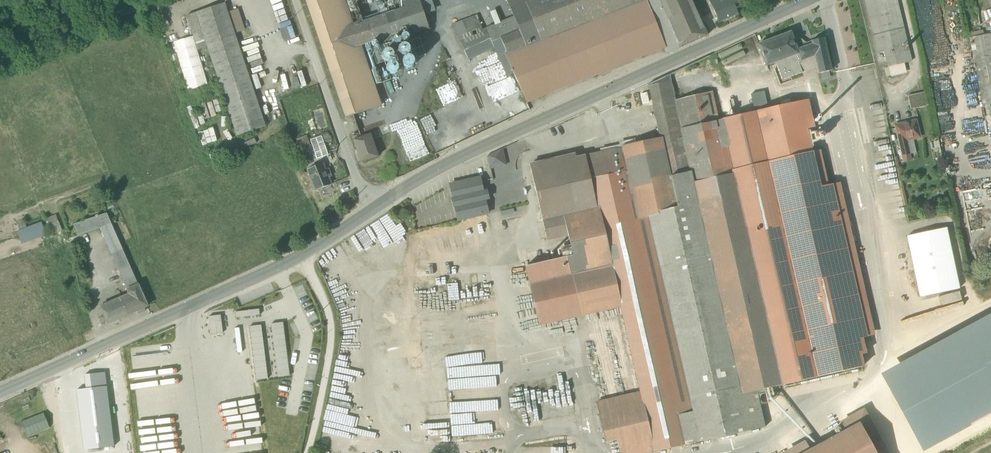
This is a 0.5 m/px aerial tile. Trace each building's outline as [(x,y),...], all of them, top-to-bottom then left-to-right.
[(346,118),(381,106),(361,46),(411,28),(413,34),(429,29),(419,0),(408,0),(402,2),(404,8),(353,25),(345,0),(306,0),(346,118)] [(438,10),(435,0),(427,0),(431,12),(438,10)] [(507,53),(641,0),(507,0),(510,8),(514,17),(519,30),(500,38),(507,53)] [(507,53),(505,54),(513,73),(527,102),(529,102),(665,48),(667,53),(707,35),(691,0),(641,0),(507,53)] [(719,22),(738,14),(732,0),(719,0),(714,2),(711,4),(719,22)] [(889,67),(904,63),(911,61),(896,0),(865,0),(878,52),(884,51),(888,67),(889,67)] [(225,3),(196,12),(207,47),(237,136),(265,126),(235,33),(228,12),(225,3)] [(272,7),(274,12),(285,8),(284,3),(272,7)] [(274,12),(275,16),(287,13),(285,8),(274,12)] [(228,12),(235,33),(244,30),(237,9),(228,12)] [(198,50),(207,47),(196,12),(187,15),(198,50)] [(275,16),(277,21),(288,17),(287,13),(275,16)] [(277,21),(278,26),(290,22),(288,17),(277,21)] [(476,17),(464,22),(467,31),(457,35),(457,36),(465,50),(490,38),(492,42),(500,38),(519,30),(514,17),(481,30),(476,17)] [(278,26),(280,30),(292,27),(290,22),(278,26)] [(454,26),(457,35),(467,31),(464,22),(454,26)] [(766,65),(776,62),(787,58),(790,65),(798,62),(814,56),(815,56),(812,44),(796,50),(793,40),(790,33),(758,45),(766,65)] [(990,129),(990,120),(989,107),(990,107),(990,41),(990,34),(969,38),(987,130),(990,129)] [(419,38),(408,42),(414,59),(426,55),(419,38)] [(507,53),(500,38),(492,42),(490,38),(465,50),(464,51),(469,60),(494,48),(498,56),(498,57),(507,76),(513,73),(505,54),(507,53)] [(799,38),(793,40),(796,50),(812,44),(811,41),(806,43),(799,38)] [(811,41),(812,44),(815,56),(814,56),(816,65),(818,74),(831,71),(823,38),(811,41)] [(814,56),(798,62),(801,71),(816,65),(814,56)] [(802,73),(801,71),(798,62),(790,65),(787,58),(776,62),(782,80),(802,73)] [(906,72),(904,63),(889,67),(891,76),(906,72)] [(654,110),(659,134),(681,129),(693,183),(646,193),(644,196),(686,385),(737,373),(742,394),(756,391),(783,385),(766,310),(764,311),(720,120),(719,120),(717,115),(714,97),(713,92),(675,100),(670,74),(648,84),(654,110)] [(908,96),(911,109),(928,106),(925,92),(908,96)] [(809,99),(799,102),(806,129),(815,127),(809,99)] [(799,102),(720,120),(764,311),(766,310),(783,385),(862,367),(859,355),(865,354),(861,338),(866,337),(851,271),(858,270),(856,260),(848,262),(847,256),(855,254),(852,241),(853,241),(853,240),(854,240),(850,223),(849,223),(849,222),(840,224),(831,185),(828,185),(819,187),(811,152),(806,129),(799,102)] [(895,125),(902,156),(907,155),(909,154),(906,140),(920,137),(916,120),(895,125)] [(756,391),(742,394),(737,373),(686,385),(644,196),(646,193),(693,183),(681,129),(659,134),(660,137),(662,148),(645,152),(643,142),(636,143),(621,146),(621,149),(612,151),(576,159),(575,155),(530,165),(547,240),(568,235),(570,245),(569,246),(571,250),(566,251),(567,254),(566,257),(525,266),(539,325),(621,306),(641,392),(596,403),(605,442),(616,439),(619,452),(649,452),(765,427),(759,404),(756,391)] [(370,134),(361,137),(353,140),(361,162),(378,156),(370,134)] [(660,137),(636,143),(643,142),(645,152),(662,148),(660,137)] [(297,143),(300,150),(310,146),(308,140),(297,143)] [(313,154),(310,146),(300,150),(303,158),(313,154)] [(506,164),(502,149),(487,156),(490,167),(506,164)] [(820,150),(811,152),(819,187),(828,185),(820,150)] [(307,169),(315,190),(331,184),(323,163),(307,169)] [(450,185),(458,220),(488,213),(485,199),(488,199),(487,191),(483,192),(480,178),(450,185)] [(840,183),(831,185),(840,224),(849,222),(840,183)] [(78,235),(100,228),(111,224),(107,213),(74,224),(78,235)] [(49,225),(58,222),(56,216),(47,219),(49,225)] [(52,235),(61,231),(58,222),(49,225),(48,225),(52,235)] [(41,223),(18,232),(21,241),(45,232),(41,223)] [(100,228),(118,270),(129,265),(111,224),(100,228)] [(946,228),(907,236),(920,297),(959,289),(946,228)] [(22,244),(46,235),(45,232),(21,241),(22,244)] [(874,335),(856,254),(855,254),(847,256),(848,262),(856,260),(858,270),(851,271),(866,337),(874,335)] [(46,258),(6,272),(34,352),(74,338),(46,258)] [(147,306),(129,265),(118,270),(128,290),(130,294),(123,297),(122,297),(100,307),(104,315),(99,317),(103,325),(107,323),(108,324),(147,306)] [(966,297),(924,316),(928,326),(970,307),(966,297)] [(259,309),(235,312),(236,318),(260,315),(259,309)] [(885,377),(990,319),(990,314),(879,375),(885,377)] [(221,315),(209,316),(211,334),(223,333),(221,315)] [(923,447),(990,410),(990,319),(885,377),(923,447)] [(283,322),(271,324),(278,377),(290,375),(283,322)] [(261,325),(249,326),(256,380),(268,379),(261,325)] [(84,375),(86,389),(107,386),(105,372),(84,375)] [(922,452),(923,447),(885,377),(879,375),(922,452)] [(114,447),(107,386),(86,389),(76,390),(84,450),(114,447)] [(923,447),(922,452),(990,414),(990,410),(923,447)] [(845,432),(859,424),(875,452),(886,452),(863,411),(840,424),(845,432)] [(806,452),(875,452),(859,424),(845,432),(810,451),(806,452)] [(810,451),(805,443),(786,452),(806,452),(810,451)]
